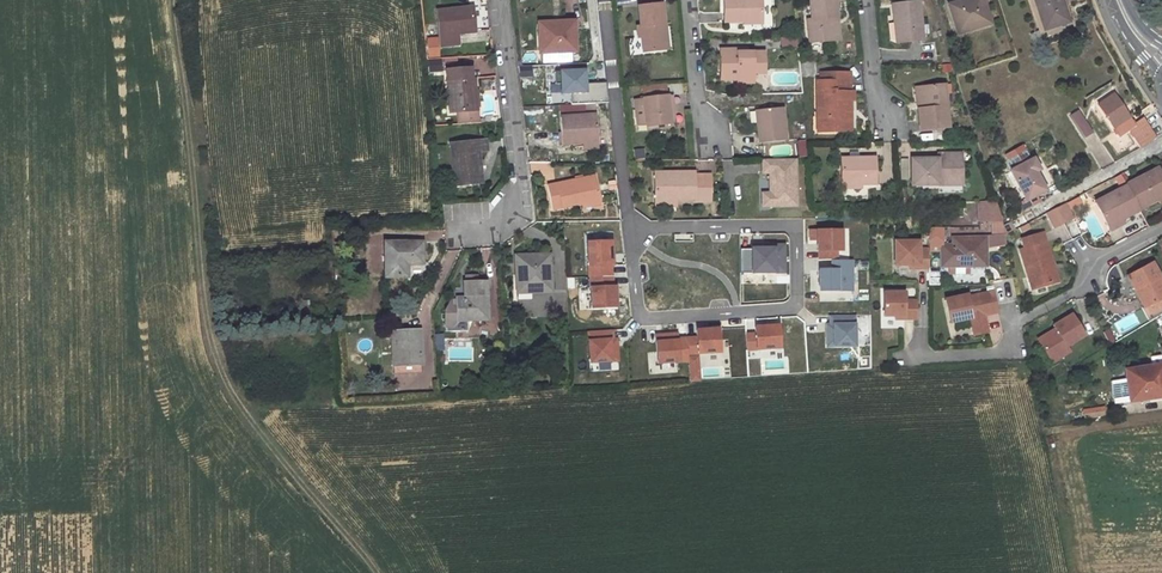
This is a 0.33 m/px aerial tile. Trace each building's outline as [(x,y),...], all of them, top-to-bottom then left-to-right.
[(724,23),(762,21),(761,0),(723,0),(724,23)] [(833,17),(837,17),(836,0),(808,0),(810,18),(805,18),(807,40),(835,37),(833,17)] [(982,0),(951,0),(948,1),(957,29),(989,19),(982,0)] [(1043,33),(1070,24),(1063,0),(1032,0),(1043,33)] [(922,41),(920,2),(894,3),(895,22),(900,22),(901,42),(922,41)] [(476,3),(441,6),(444,42),(464,40),(462,29),(478,27),(476,3)] [(637,21),(639,31),(642,30),(645,52),(664,49),(662,27),(665,27),(662,3),(639,6),(641,20),(637,21)] [(577,19),(544,19),(545,48),(578,48),(577,19)] [(901,42),(900,22),(895,22),(889,22),(890,39),(896,42),(901,42)] [(435,37),(424,38),(426,58),(437,58),(435,37)] [(739,51),(719,52),(719,69),(726,69),(726,81),(752,80),(752,74),(762,73),(762,53),(739,54),(739,51)] [(471,63),(452,65),(456,104),(481,102),(478,73),(472,73),(471,63)] [(585,69),(559,71),(560,95),(586,93),(585,69)] [(818,92),(818,118),(822,118),(822,133),(845,133),(845,112),(849,112),(849,103),(852,103),(852,96),(849,96),(849,75),(822,75),(822,92),(818,92)] [(1109,83),(1091,95),(1105,116),(1124,105),(1109,83)] [(952,131),(948,90),(925,92),(927,111),(922,111),(924,133),(952,131)] [(652,126),(675,123),(673,106),(678,105),(677,96),(642,100),(643,111),(650,110),(652,126)] [(589,105),(590,115),(599,115),(598,105),(589,105)] [(1124,105),(1105,116),(1109,122),(1122,114),(1127,111),(1124,105)] [(756,125),(758,143),(786,141),(783,106),(758,108),(759,124),(756,125)] [(1122,114),(1143,146),(1157,138),(1137,106),(1127,111),(1122,114)] [(1078,110),(1070,114),(1081,137),(1090,133),(1078,110)] [(567,148),(586,148),(602,147),(599,118),(564,119),(567,148)] [(493,134),(458,136),(462,179),(489,177),(486,145),(493,145),(493,134)] [(922,180),(960,181),(960,156),(948,156),(948,160),(910,160),(910,186),(922,186),(922,180)] [(1039,166),(1033,156),(1011,169),(1027,197),(1045,187),(1035,168),(1039,166)] [(842,183),(861,184),(876,184),(876,158),(842,157),(842,183)] [(794,160),(761,161),(761,175),(768,174),(769,195),(769,207),(795,207),(794,160)] [(1132,179),(1127,181),(1140,204),(1160,192),(1161,191),(1161,167),(1160,163),(1132,179)] [(1121,170),(1127,181),(1132,179),(1126,168),(1121,170)] [(1127,181),(1121,170),(1116,173),(1122,184),(1127,181)] [(677,198),(697,199),(698,202),(712,202),(710,175),(695,175),(695,172),(671,172),(671,175),(655,175),(655,203),(677,202),(677,198)] [(556,207),(586,201),(604,198),(599,175),(551,183),(556,207)] [(1123,213),(1140,204),(1127,181),(1122,184),(1097,198),(1110,221),(1123,213)] [(769,195),(760,195),(761,208),(769,207),(769,195)] [(983,203),(983,214),(1003,214),(999,204),(999,203),(983,203)] [(1056,208),(1064,222),(1073,217),(1065,203),(1056,208)] [(1046,214),(1054,228),(1064,222),(1056,208),(1046,214)] [(1113,227),(1127,219),(1123,213),(1110,221),(1113,227)] [(1008,231),(1005,220),(998,220),(998,231),(1008,231)] [(852,260),(839,260),(839,252),(843,252),(843,230),(809,230),(809,241),(817,241),(817,261),(830,261),(830,269),(819,269),(819,292),(852,291),(852,260)] [(1055,284),(1045,233),(1024,237),(1026,248),(1021,249),(1026,274),(1032,273),(1035,288),(1055,284)] [(959,241),(947,241),(948,263),(956,263),(956,268),(958,271),(974,270),(976,267),(975,262),(992,261),(990,234),(958,236),(959,241)] [(430,237),(393,237),(393,271),(413,271),(414,258),(430,257),(430,237)] [(926,238),(902,238),(902,262),(916,262),(925,261),(925,264),(935,264),(935,246),(926,246),(926,238)] [(587,241),(589,309),(618,308),(617,286),(614,286),(613,241),(587,241)] [(750,249),(740,249),(740,273),(784,273),(785,244),(751,244),(750,249)] [(548,254),(514,256),(517,292),(551,290),(548,254)] [(1145,306),(1161,297),(1161,280),(1150,260),(1126,274),(1145,306)] [(1026,274),(1029,289),(1035,288),(1032,273),(1026,274)] [(457,322),(487,321),(486,282),(463,283),(464,299),(456,299),(456,303),(452,303),(446,312),(446,328),(450,328),(457,322)] [(966,294),(943,299),(948,321),(968,317),(972,334),(985,331),(983,318),(979,319),(978,315),(996,311),(995,302),(992,290),(966,296),(966,294)] [(918,319),(918,300),(906,300),(905,292),(884,292),(885,316),(896,316),(905,316),(905,319),(918,319)] [(1160,311),(1161,310),(1161,297),(1145,306),(1143,308),(1149,318),(1160,311)] [(1084,335),(1072,314),(1052,325),(1055,330),(1038,340),(1051,362),(1068,351),(1065,346),(1084,335)] [(829,323),(824,323),(824,348),(856,348),(855,315),(829,315),(829,323)] [(779,324),(754,325),(754,332),(745,333),(746,352),(781,350),(779,324)] [(430,327),(399,329),(398,336),(403,336),(403,364),(432,362),(430,327)] [(719,327),(695,329),(696,336),(679,338),(678,332),(655,334),(657,365),(688,362),(690,382),(701,381),(699,355),(721,353),(719,327)] [(614,330),(587,331),(589,363),(620,362),(618,337),(614,337),(614,330)] [(435,349),(444,348),(443,336),(435,337),(435,349)] [(1125,370),(1130,402),(1161,398),(1161,365),(1125,370)] [(1110,380),(1112,404),(1126,402),(1124,379),(1110,380)]
